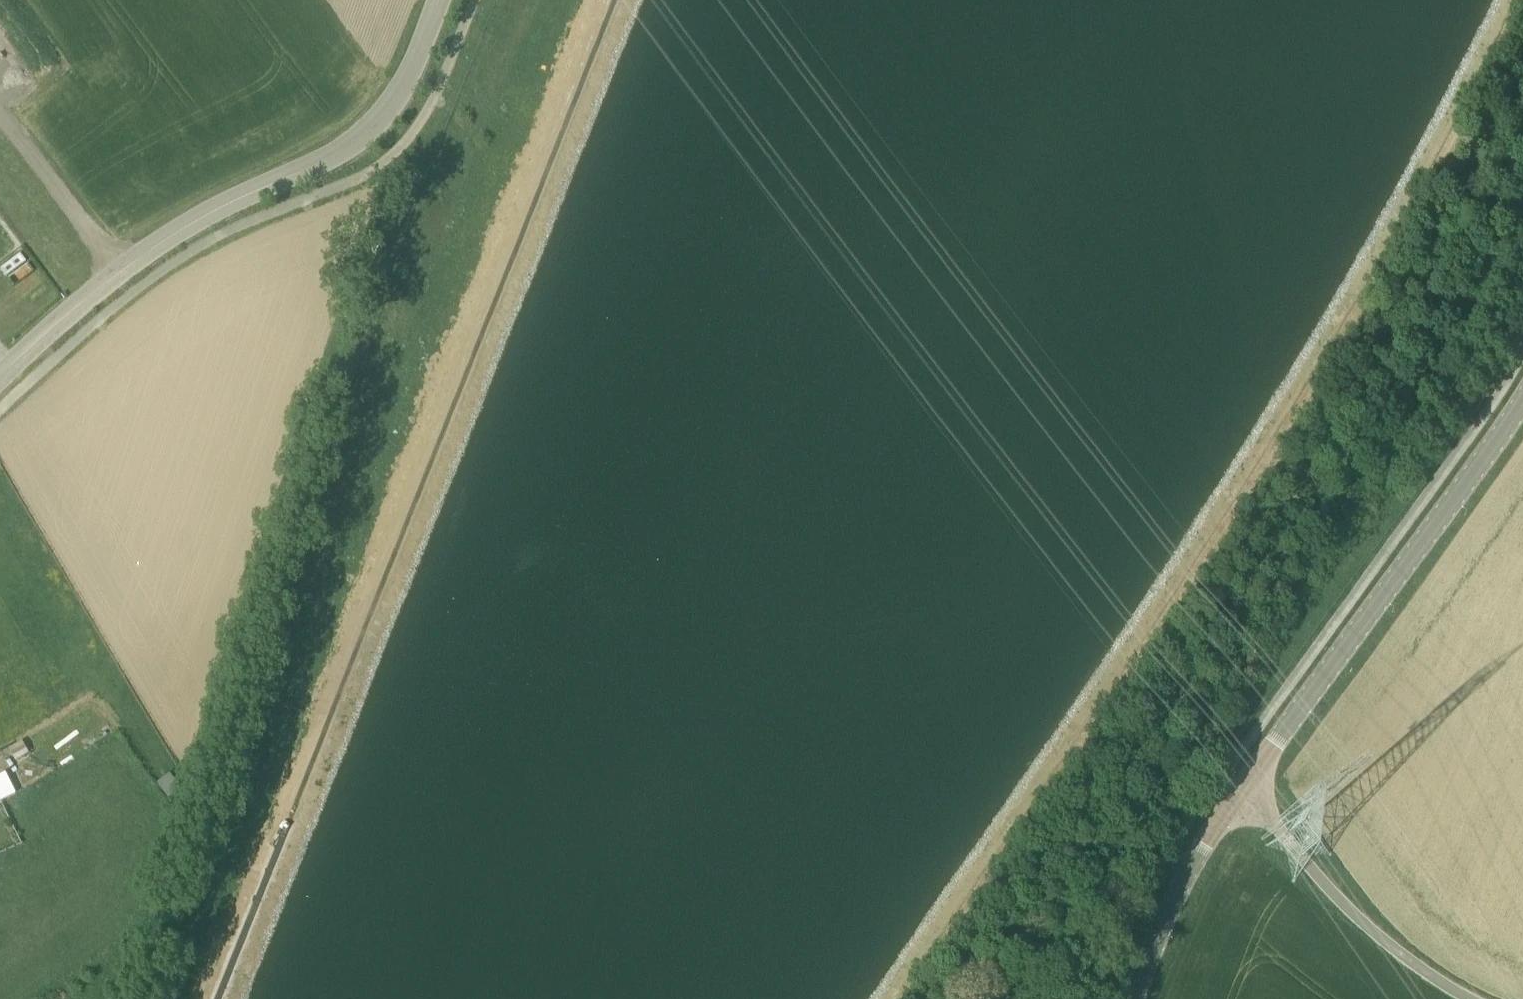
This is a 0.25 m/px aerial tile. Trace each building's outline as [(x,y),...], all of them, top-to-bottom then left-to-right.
[(22,741),(10,748),(18,760),(29,753),(22,741)]
